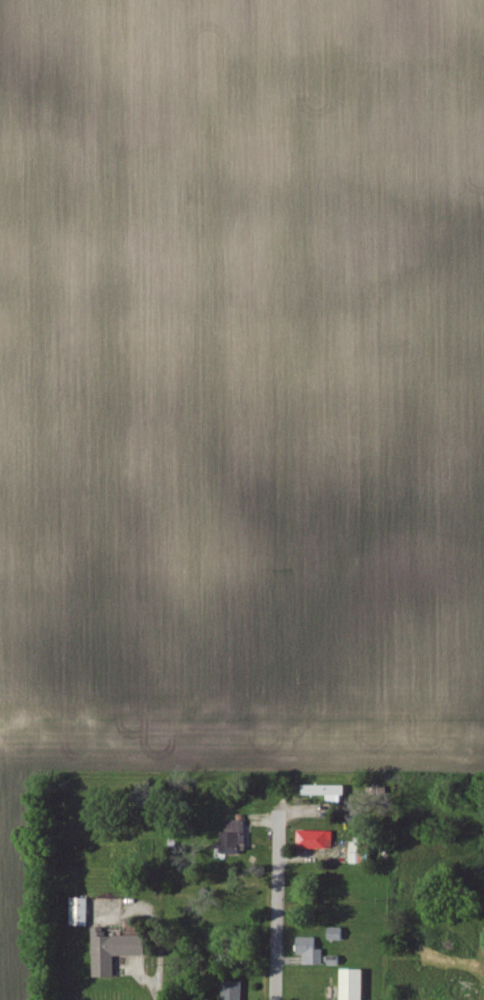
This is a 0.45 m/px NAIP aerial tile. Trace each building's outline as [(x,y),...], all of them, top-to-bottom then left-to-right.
[(330,849),(330,832),(301,831),(300,848),(330,849)] [(74,899),(74,926),(90,926),(91,899),(74,899)] [(148,935),(96,937),(97,978),(118,977),(117,957),(149,955),(148,935)] [(344,970),(344,999),(366,999),(367,970),(344,970)]
